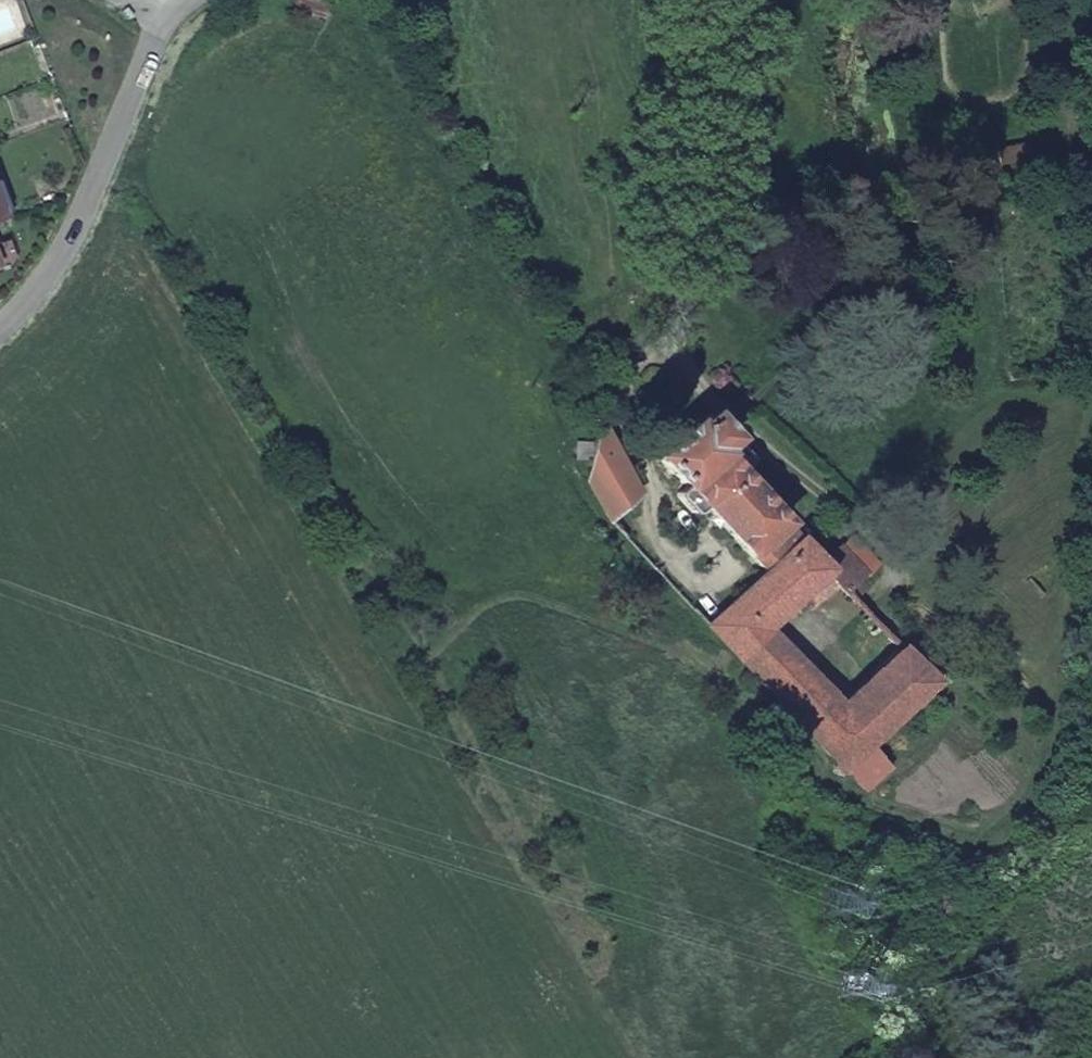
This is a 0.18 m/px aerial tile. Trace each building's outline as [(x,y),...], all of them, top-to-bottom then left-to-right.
[(751,576),(791,537),(759,504),(770,493),(699,419),(687,431),(683,427),(644,464),(673,496),(670,499),(670,507),(681,519),(688,519),(692,515),(751,576)] [(571,489),(596,529),(629,503),(590,428),(571,489)] [(751,576),(696,629),(728,660),(761,629),(821,570),(850,600),(860,589),(849,576),(870,554),(844,528),(826,545),(816,534),(802,548),(791,537),(751,576)] [(761,629),(728,660),(797,729),(829,697),(761,629)] [(829,697),(797,729),(857,789),(881,767),(863,748),(931,682),(890,639),(829,697)]
